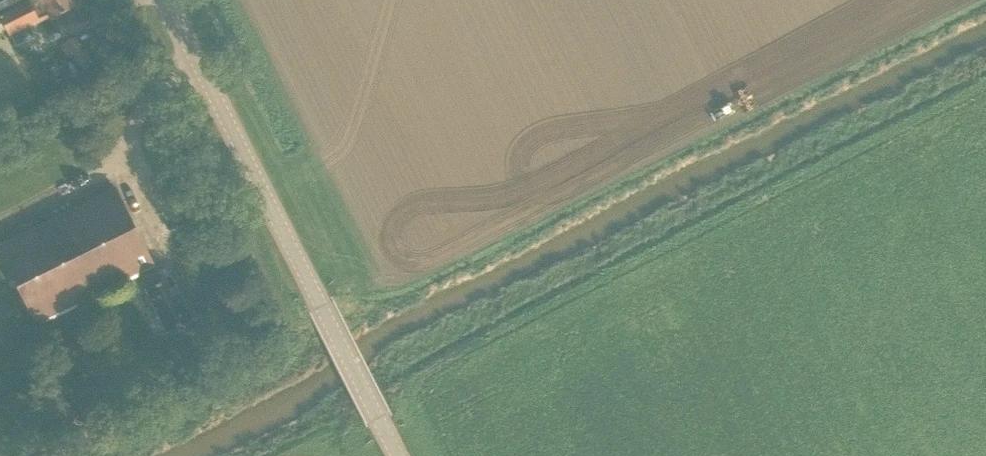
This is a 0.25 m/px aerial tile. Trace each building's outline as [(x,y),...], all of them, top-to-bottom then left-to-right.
[(0,4),(0,16),(3,22),(46,0),(7,0),(0,4)] [(3,22),(11,37),(12,36),(17,45),(36,36),(31,27),(51,17),(52,18),(76,6),(73,0),(46,0),(3,22)] [(74,35),(61,42),(67,54),(73,51),(74,52),(80,49),(74,35)] [(80,49),(74,52),(79,64),(91,58),(85,47),(80,49)] [(162,281),(116,188),(0,245),(0,247),(38,327),(141,276),(147,288),(145,289),(167,333),(192,321),(170,277),(162,281)] [(104,369),(94,379),(102,387),(112,377),(104,369)]
